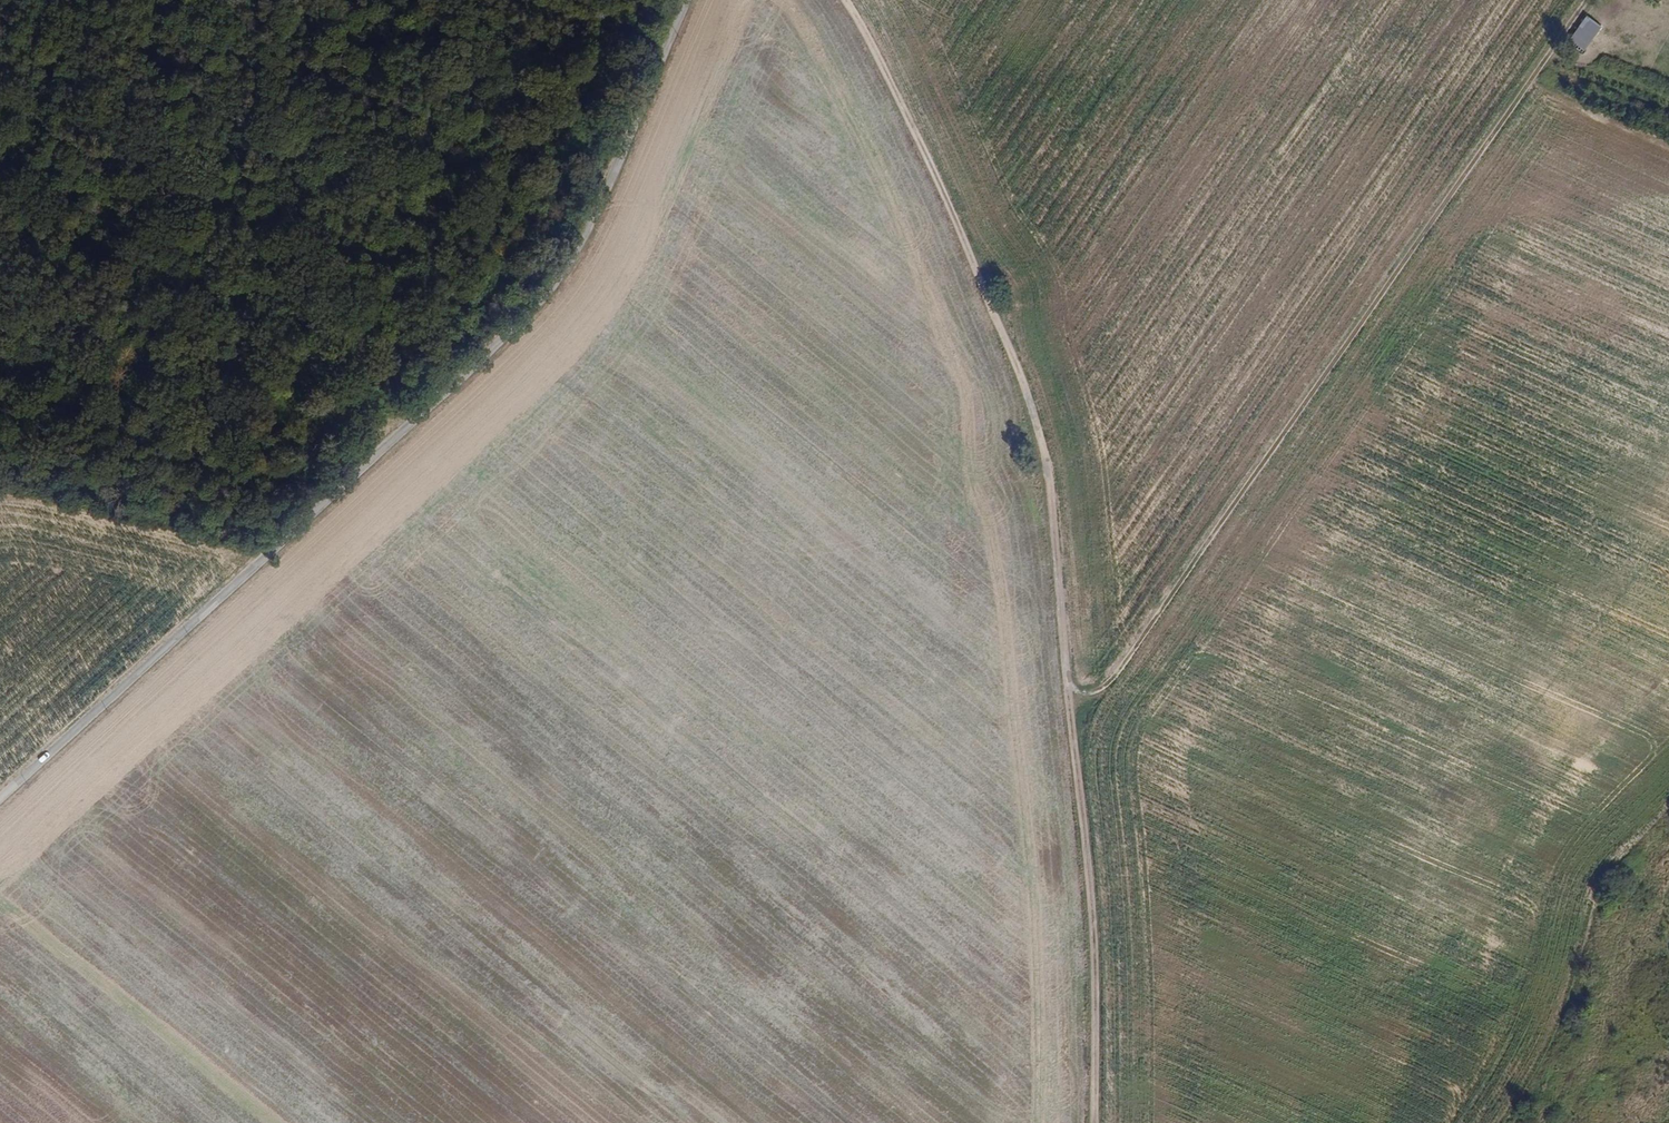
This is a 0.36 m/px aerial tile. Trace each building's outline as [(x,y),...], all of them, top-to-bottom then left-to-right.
[(1569,39),(1584,51),(1603,27),(1588,16),(1569,39)]
